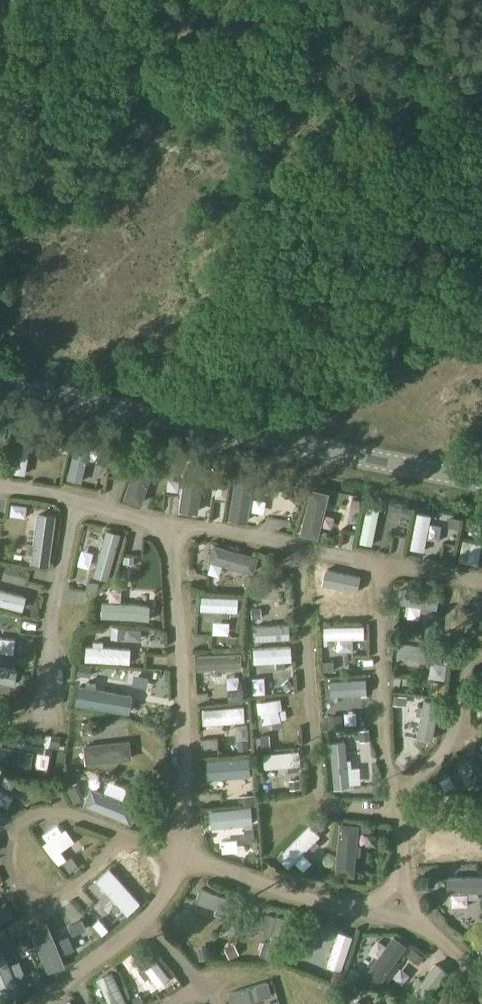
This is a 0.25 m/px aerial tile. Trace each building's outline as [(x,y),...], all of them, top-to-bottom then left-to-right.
[(34,438),(32,438),(33,433),(18,430),(11,470),(25,472),(30,448),(32,449),(35,448),(36,440),(34,438)] [(68,452),(72,438),(61,436),(57,449),(68,452)] [(82,480),(90,446),(76,443),(68,477),(82,480)] [(156,457),(140,452),(125,496),(141,502),(156,457)] [(169,470),(179,471),(181,460),(171,459),(169,470)] [(197,511),(201,484),(205,485),(207,475),(202,474),(204,466),(186,463),(180,508),(197,511)] [(126,466),(116,464),(114,471),(124,473),(126,466)] [(233,470),(222,468),(221,474),(225,479),(231,480),(233,470)] [(254,475),(237,472),(230,517),(247,520),(254,475)] [(299,485),(290,483),(288,497),(296,498),(299,485)] [(312,485),(301,531),(317,535),(328,489),(312,485)] [(352,496),(351,505),(358,507),(360,498),(352,496)] [(361,539),(373,541),(381,501),(369,499),(361,539)] [(400,513),(410,515),(412,505),(402,503),(400,513)] [(431,510),(419,508),(412,545),(424,548),(431,510)] [(32,551),(31,562),(48,564),(55,515),(37,513),(33,542),(28,542),(27,550),(32,551)] [(393,542),(397,527),(387,524),(382,539),(393,542)] [(93,575),(107,579),(121,535),(106,530),(93,575)] [(463,538),(459,559),(469,561),(473,540),(463,538)] [(73,539),(71,553),(84,555),(86,541),(73,539)] [(210,559),(252,572),(257,557),(214,544),(210,559)] [(319,582),(350,584),(351,572),(320,570),(319,582)] [(253,580),(253,603),(267,602),(267,579),(253,580)] [(87,580),(86,589),(97,591),(98,581),(87,580)] [(404,583),(401,600),(437,606),(440,590),(404,583)] [(20,609),(24,595),(0,588),(0,604),(20,609)] [(202,597),(201,610),(223,612),(222,617),(230,617),(231,613),(237,613),(238,600),(202,597)] [(72,615),(73,601),(61,601),(60,615),(72,615)] [(148,605),(102,603),(101,617),(147,620),(148,605)] [(262,617),(261,607),(251,607),(252,617),(262,617)] [(290,638),(289,623),(255,626),(256,640),(290,638)] [(325,636),(364,636),(364,624),(325,625),(325,636)] [(427,624),(425,635),(435,636),(436,625),(427,624)] [(111,626),(110,637),(123,638),(124,627),(111,626)] [(240,645),(240,637),(230,636),(230,645),(240,645)] [(14,638),(0,637),(0,651),(13,652),(14,638)] [(92,643),(86,643),(85,657),(129,660),(129,645),(102,644),(102,638),(92,638),(92,643)] [(441,660),(443,645),(400,640),(398,654),(441,660)] [(291,646),(254,648),(255,662),(292,660),(291,646)] [(214,669),(214,674),(222,675),(222,670),(240,670),(240,655),(199,654),(199,669),(214,669)] [(323,668),(334,668),(333,658),(323,658),(323,668)] [(76,673),(90,675),(91,665),(78,663),(76,673)] [(262,679),(262,663),(245,664),(245,680),(262,679)] [(394,676),(435,677),(435,664),(394,664),(394,676)] [(13,684),(16,671),(0,667),(0,681),(13,684)] [(367,691),(366,677),(331,679),(331,693),(367,691)] [(76,702),(126,711),(129,695),(94,688),(96,679),(86,678),(85,687),(79,685),(76,702)] [(287,678),(281,683),(287,690),(293,685),(287,678)] [(432,690),(443,692),(444,681),(434,679),(432,690)] [(229,690),(229,700),(240,700),(240,691),(229,690)] [(394,702),(406,703),(407,694),(394,693),(394,702)] [(418,735),(432,737),(439,701),(425,698),(418,735)] [(204,710),(204,724),(245,723),(244,709),(204,710)] [(77,711),(75,721),(91,724),(93,714),(77,711)] [(330,714),(331,725),(342,724),(341,714),(330,714)] [(370,727),(360,728),(361,739),(371,738),(370,727)] [(261,734),(262,745),(270,745),(269,733),(261,734)] [(52,735),(51,744),(60,746),(61,737),(52,735)] [(349,783),(345,739),(330,740),(334,785),(349,783)] [(130,758),(129,740),(85,745),(86,763),(130,758)] [(248,751),(248,742),(238,742),(238,751),(248,751)] [(0,745),(0,764),(30,770),(34,751),(0,745)] [(299,770),(298,764),(300,764),(299,751),(264,755),(266,768),(288,765),(289,770),(299,770)] [(468,760),(481,784),(481,754),(481,753),(468,760)] [(208,761),(209,778),(249,777),(249,759),(208,761)] [(299,779),(289,780),(290,788),(299,788),(299,779)] [(71,798),(81,793),(77,783),(67,788),(71,798)] [(92,787),(85,804),(129,822),(136,805),(92,787)] [(7,806),(13,796),(0,789),(0,803),(7,806)] [(255,795),(239,796),(240,806),(255,805),(255,795)] [(211,811),(212,828),(252,825),(251,808),(211,811)] [(328,823),(320,815),(313,823),(320,830),(328,823)] [(362,820),(361,820),(360,830),(371,831),(372,821),(362,820)] [(337,871),(354,873),(356,853),(360,853),(361,844),(357,843),(359,824),(341,822),(337,871)] [(314,848),(320,842),(316,839),(320,835),(310,824),(279,855),(290,865),(311,844),(314,848)] [(65,827),(43,843),(52,856),(75,840),(65,827)] [(244,829),(246,843),(255,842),(254,828),(244,829)] [(69,872),(78,866),(71,856),(62,862),(69,872)] [(110,868),(97,879),(127,912),(140,901),(110,868)] [(479,895),(479,891),(481,891),(481,875),(449,876),(449,891),(471,891),(471,895),(479,895)] [(216,908),(214,913),(223,915),(224,910),(232,913),(236,900),(200,888),(196,901),(216,908)] [(14,914),(6,902),(0,906),(0,924),(14,914)] [(250,928),(254,916),(240,912),(237,925),(250,928)] [(34,915),(25,920),(42,954),(52,948),(34,915)] [(279,960),(290,919),(276,915),(268,943),(263,942),(259,954),(279,960)] [(220,947),(233,939),(226,928),(214,936),(220,947)] [(339,931),(327,965),(341,970),(352,936),(339,931)] [(474,936),(481,950),(481,931),(474,936)] [(368,964),(372,966),(367,973),(380,982),(406,945),(393,936),(377,958),(374,955),(368,964)] [(239,952),(234,942),(225,947),(230,957),(239,952)] [(198,946),(200,959),(209,957),(206,945),(198,946)] [(1,947),(0,947),(0,993),(1,996),(18,989),(1,947)] [(423,955),(412,947),(407,955),(418,963),(423,955)] [(303,963),(318,966),(320,953),(305,951),(303,963)] [(139,961),(144,968),(139,972),(145,979),(150,975),(159,986),(169,977),(149,952),(139,961)] [(436,961),(413,992),(425,1001),(448,970),(436,961)] [(111,1003),(127,1003),(111,972),(98,978),(111,1003)] [(247,1002),(271,995),(267,982),(230,994),(233,1003),(248,1003),(247,1002)] [(79,1001),(90,997),(85,984),(74,988),(79,1001)] [(140,994),(132,998),(135,1003),(140,1003),(144,1002),(140,994)]
